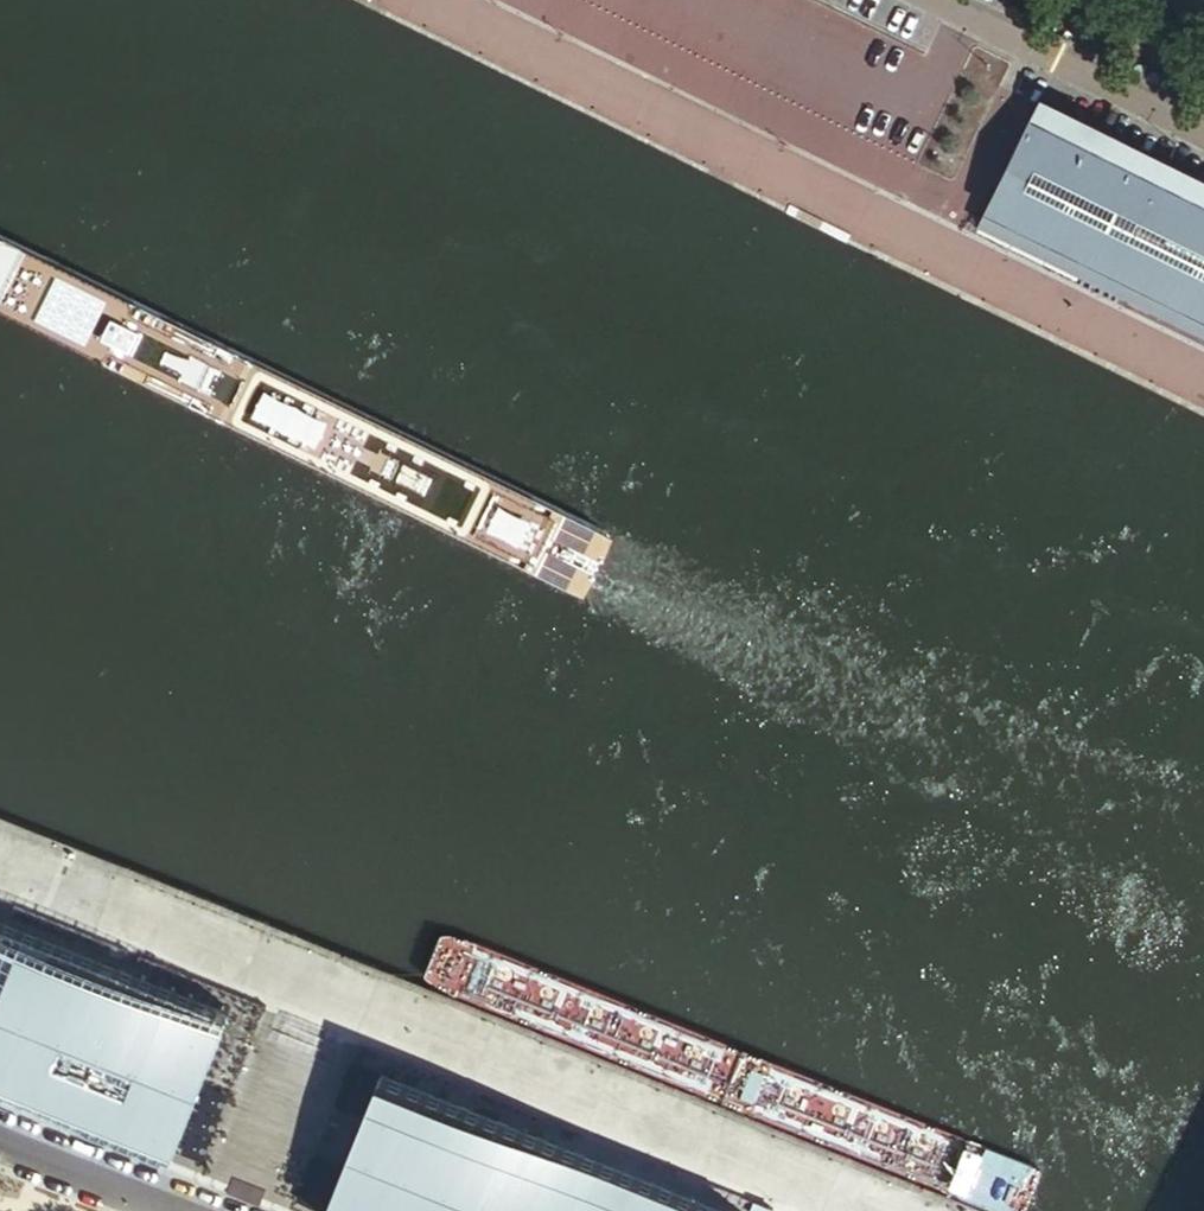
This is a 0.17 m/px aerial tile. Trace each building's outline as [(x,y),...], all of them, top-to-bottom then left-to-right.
[(1031,114),(1203,198),(1203,174),(1041,94),(1031,114)] [(1031,114),(986,206),(1203,313),(1203,198),(1031,114)] [(978,221),(1203,331),(1203,313),(986,206),(978,221)] [(0,920),(0,1082),(174,1152),(228,1010),(0,920)] [(382,1074),(329,1210),(729,1210),(382,1074)]
